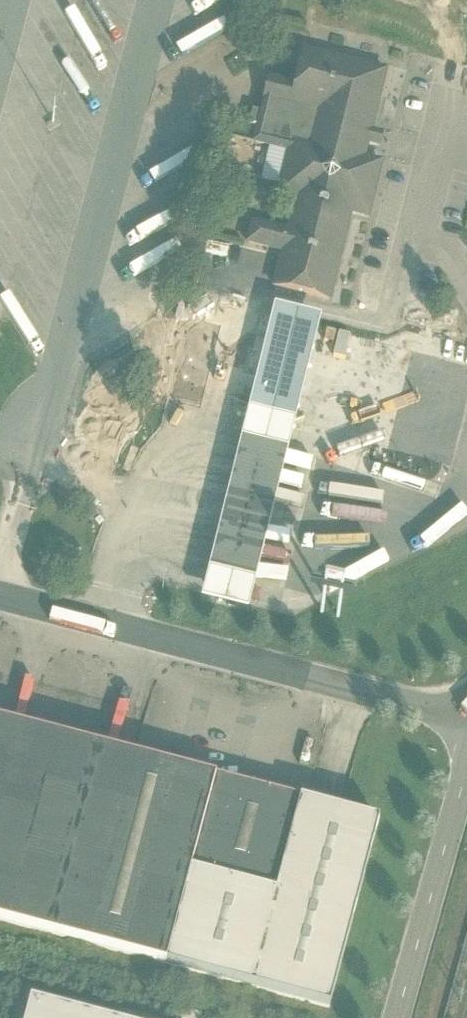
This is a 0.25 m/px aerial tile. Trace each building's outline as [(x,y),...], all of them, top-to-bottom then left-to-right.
[(366,151),(386,68),(298,46),(290,80),(267,75),(253,129),(307,142),(287,227),(254,219),(248,245),(280,253),(272,285),(330,299),(351,211),(369,216),(384,156),(366,151)] [(319,321),(272,310),(234,466),(217,535),(200,601),(247,612),(263,549),(280,478),(319,321)] [(331,1010),(381,822),(0,721),(0,923),(331,1010)] [(37,998),(32,1017),(113,1017),(37,998)]
